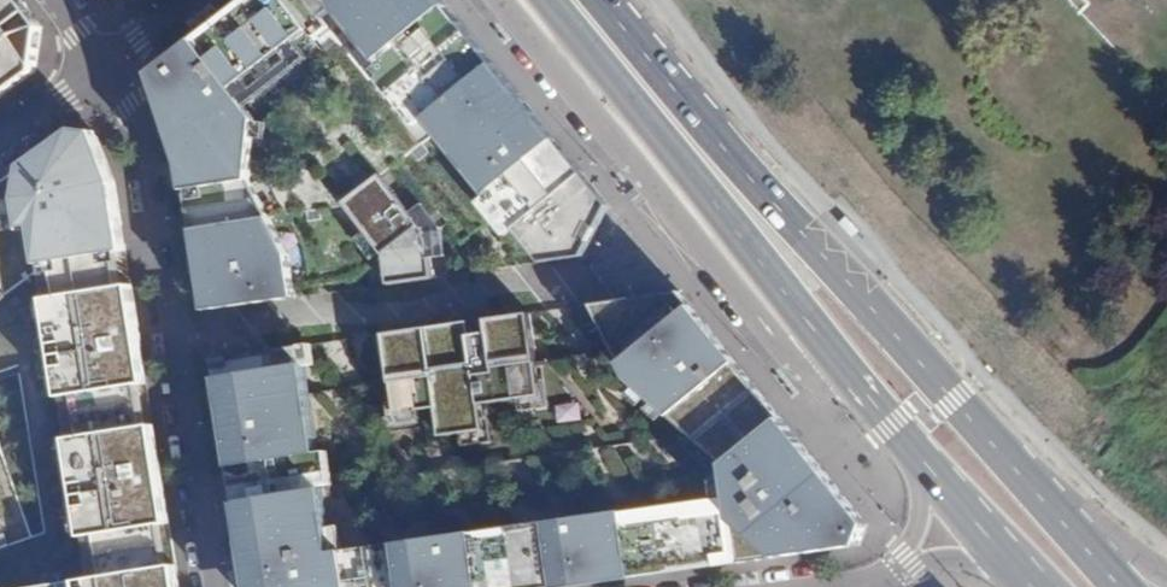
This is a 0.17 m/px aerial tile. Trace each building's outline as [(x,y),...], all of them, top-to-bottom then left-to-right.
[(38,62),(43,12),(34,0),(0,0),(0,92),(38,62)] [(187,314),(306,292),(292,226),(255,173),(275,136),(246,99),(352,26),(526,256),(598,245),(596,176),(454,0),(227,0),(131,69),(172,188),(187,314)] [(1139,71),(1166,45),(1166,0),(1073,0),(1139,71)] [(0,191),(0,586),(178,586),(122,203),(99,144),(73,139),(0,191)] [(390,288),(431,283),(428,244),(383,190),(346,216),(383,265),(390,288)] [(683,296),(581,313),(634,401),(732,489),(342,548),(312,351),(211,365),(249,586),(658,586),(862,556),(871,528),(683,296)] [(534,313),(382,337),(396,429),(442,422),(447,453),(490,446),(485,414),(548,405),(534,313)]
